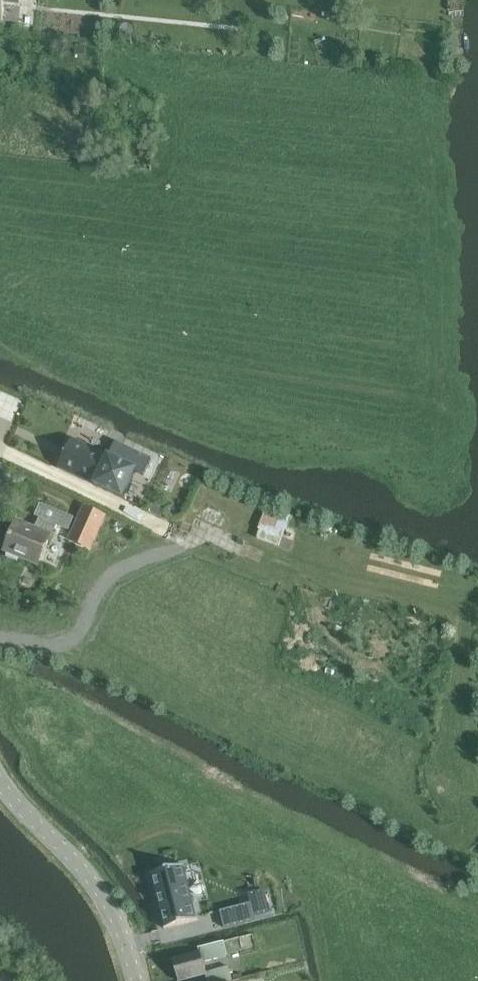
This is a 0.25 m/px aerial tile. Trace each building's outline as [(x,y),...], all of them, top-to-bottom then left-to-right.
[(76,45),(75,54),(85,55),(86,46),(76,45)] [(150,460),(114,442),(107,457),(71,439),(57,468),(122,500),(135,473),(142,476),(150,460)] [(3,551),(37,566),(54,525),(67,530),(73,518),(39,503),(33,516),(38,518),(34,528),(16,521),(3,551)] [(151,503),(147,511),(159,517),(163,509),(151,503)] [(90,550),(93,542),(104,516),(82,507),(71,533),(68,541),(90,550)] [(150,873),(150,875),(151,875),(164,926),(163,927),(164,928),(197,920),(197,918),(196,919),(183,867),(184,867),(184,865),(150,873)] [(264,890),(249,894),(254,917),(270,913),(264,890)] [(207,974),(203,959),(219,954),(216,944),(201,949),(201,950),(172,957),(174,967),(171,969),(173,976),(177,977),(178,980),(207,974)] [(209,980),(231,980),(232,980),(228,968),(207,974),(209,980)]
